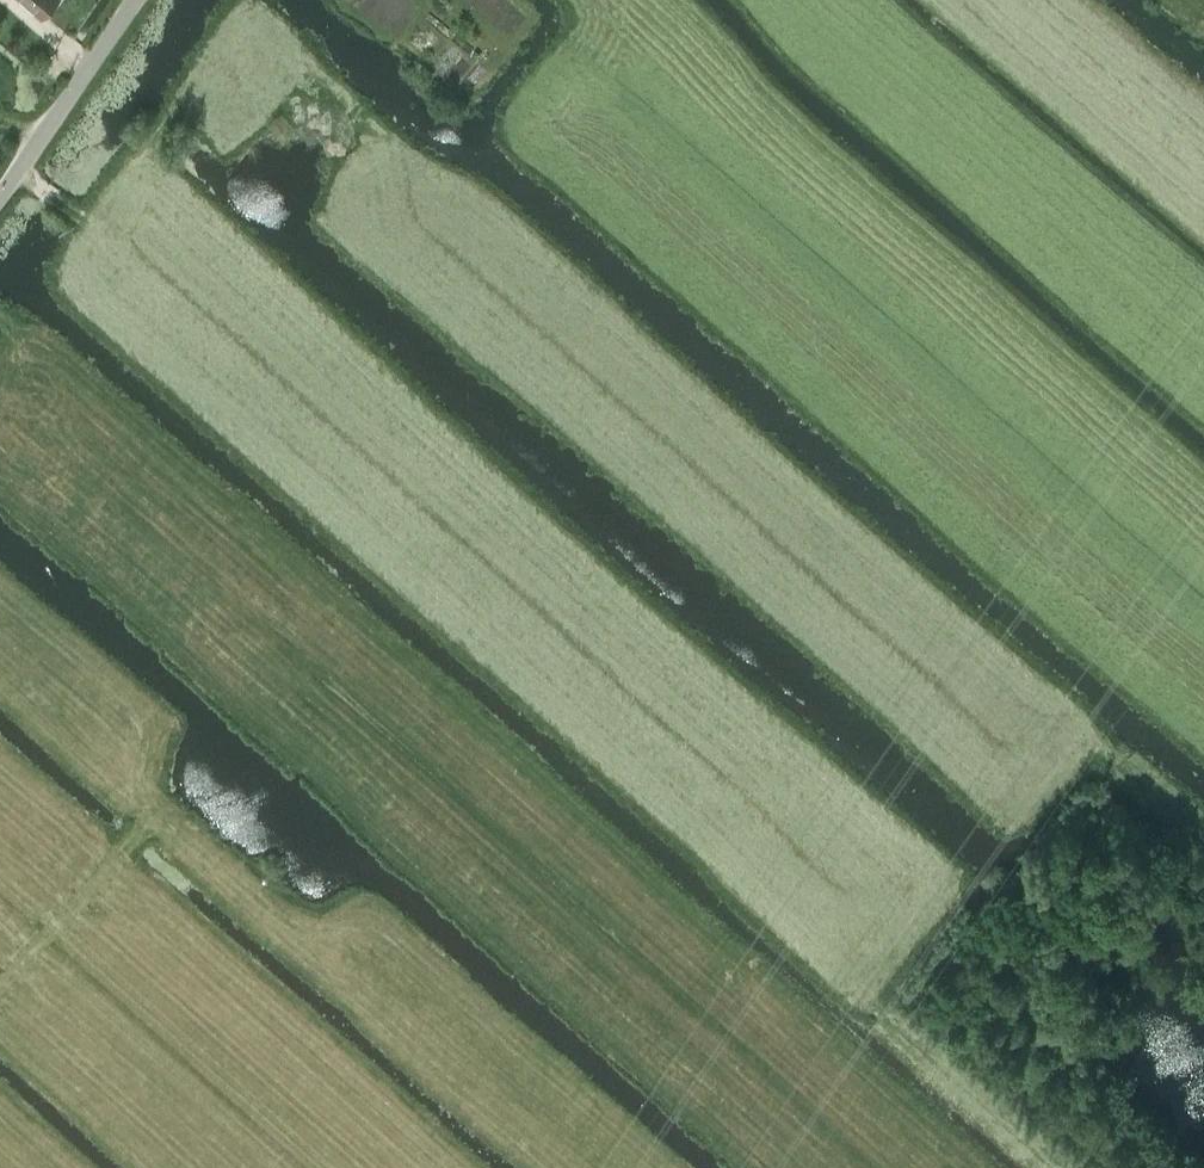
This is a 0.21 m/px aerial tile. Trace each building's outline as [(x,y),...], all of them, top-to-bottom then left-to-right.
[(41,14),(53,0),(25,0),(41,14)]
